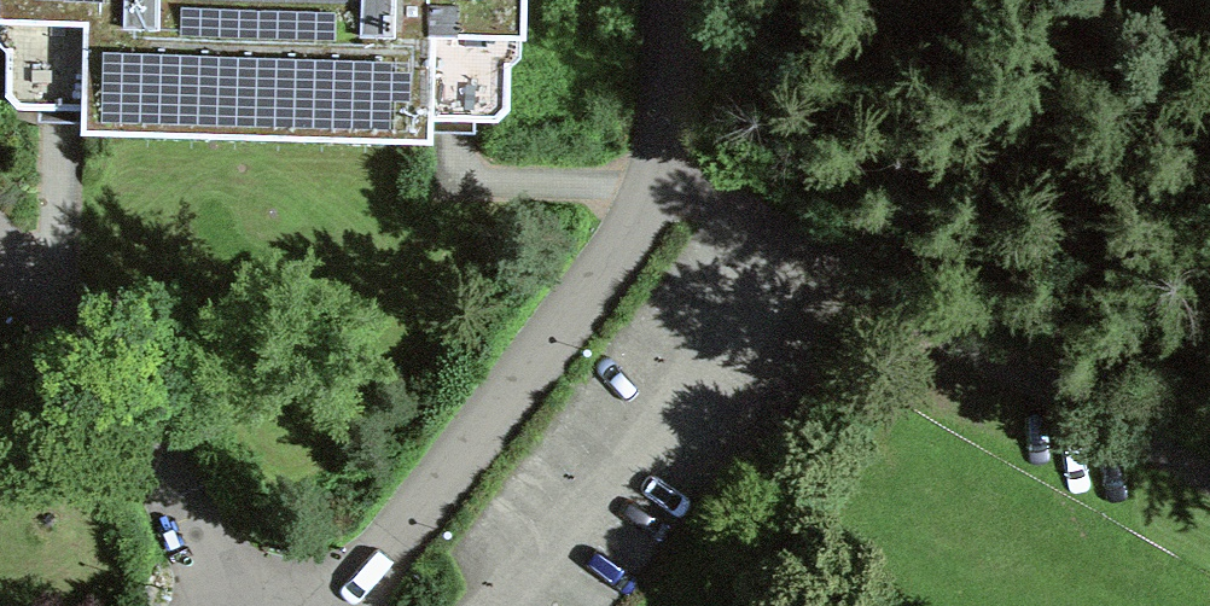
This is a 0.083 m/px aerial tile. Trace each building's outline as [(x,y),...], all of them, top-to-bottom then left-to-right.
[(6,45),(5,88),(17,100),(50,101),(82,102),(81,123),(126,125),(130,130),(382,137),(387,132),(431,133),(432,111),(463,112),(497,112),(509,101),(510,56),(502,47),(502,28),(524,28),(525,0),(0,0),(0,45),(6,45)]
